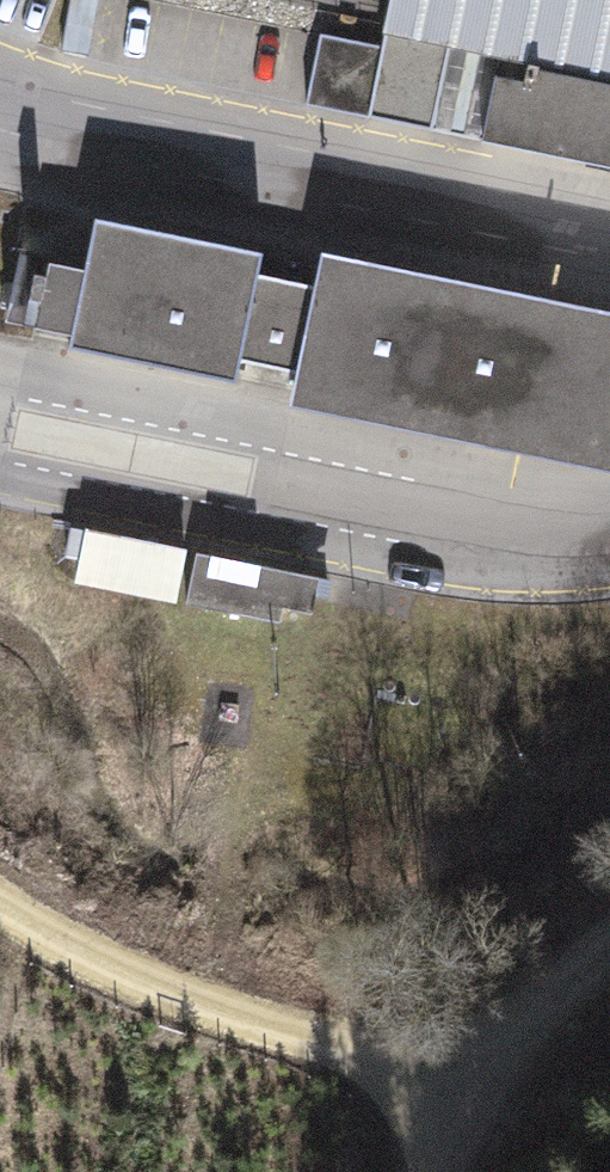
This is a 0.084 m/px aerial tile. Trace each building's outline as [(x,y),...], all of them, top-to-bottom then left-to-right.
[(386,23),(455,37),(532,53),(609,69),(609,0),(390,0),(386,23)] [(435,132),(455,37),(386,23),(380,48),(322,34),(308,103),(435,132)] [(532,53),(526,81),(497,74),(484,140),(609,168),(609,69),(532,53)] [(96,221),(86,270),(52,263),(49,276),(36,273),(40,252),(23,249),(8,322),(73,335),(71,349),(238,382),(242,361),(298,372),(295,386),(601,447),(609,402),(609,331),(317,273),(314,286),(259,275),(264,254),(96,221)] [(187,551),(73,527),(67,555),(83,558),(79,577),(178,597),(187,551)] [(321,578),(199,553),(189,601),(282,620),(285,606),(314,612),(321,578)]
